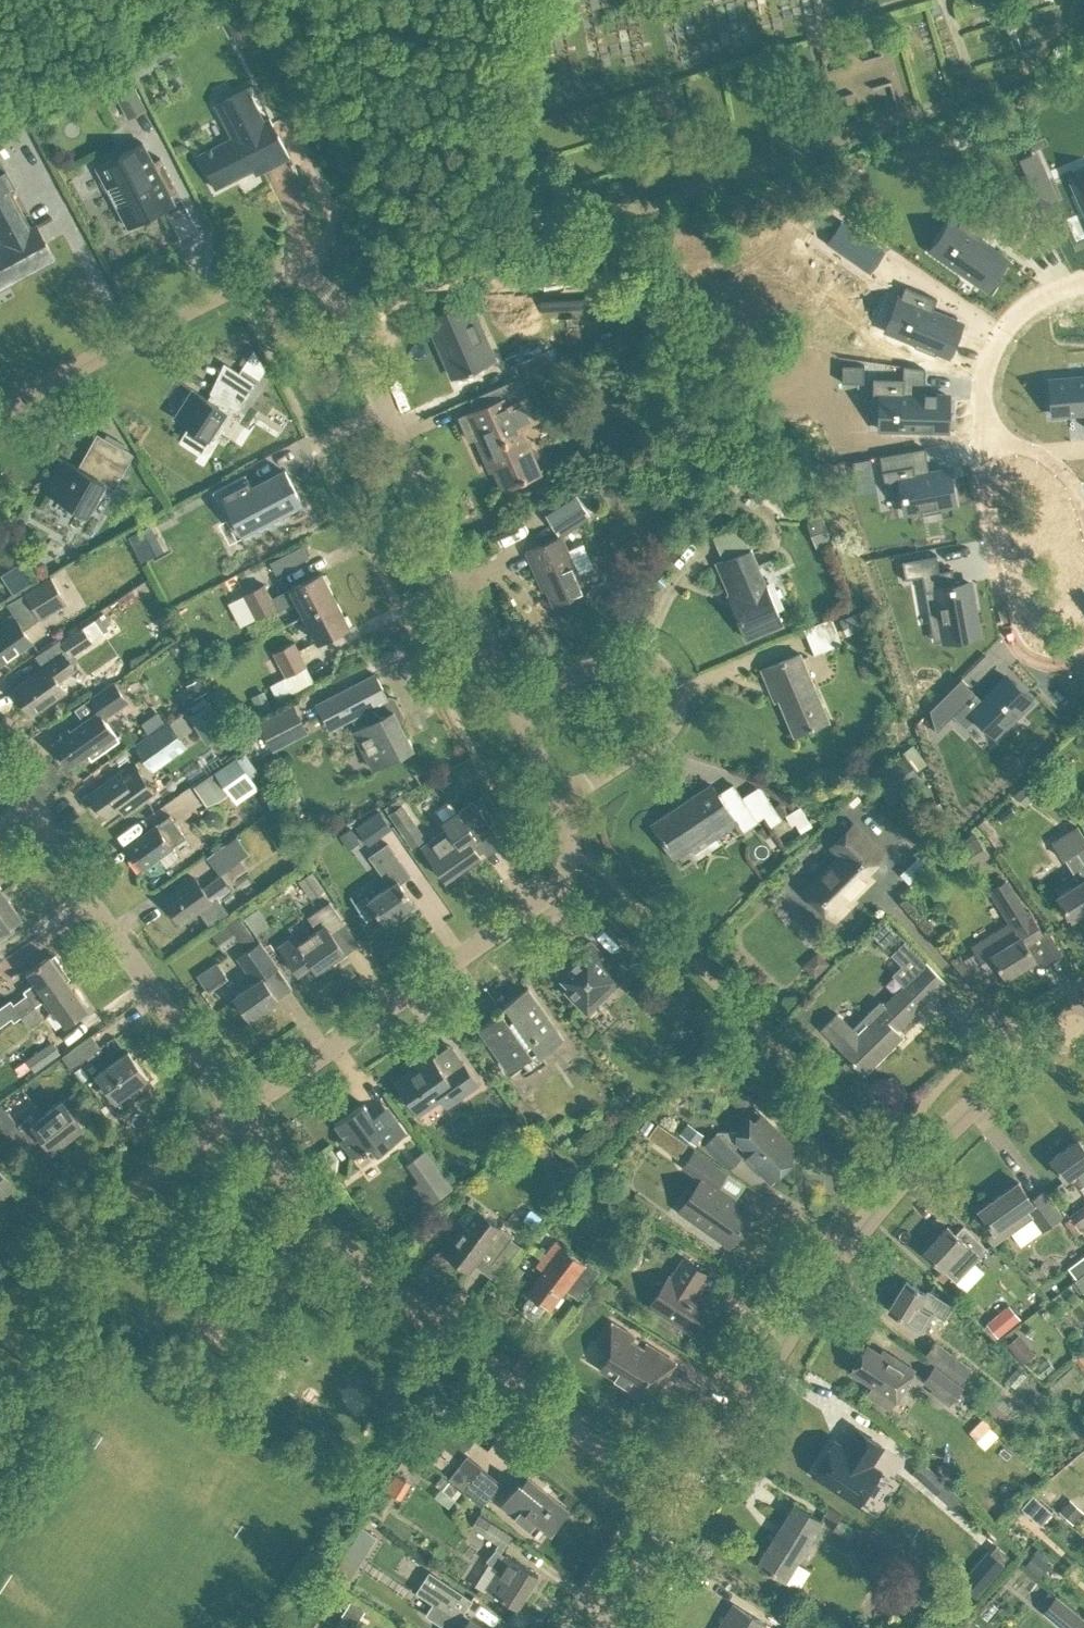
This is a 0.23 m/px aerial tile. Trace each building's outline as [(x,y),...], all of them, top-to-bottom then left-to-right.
[(242,13),(227,21),(232,32),(238,29),(248,24),(242,13)] [(142,60),(131,66),(137,77),(148,71),(142,60)] [(112,85),(121,104),(143,93),(133,74),(112,85)] [(264,120),(247,88),(216,104),(233,137),(198,155),(216,188),(254,168),(257,174),(291,156),(270,117),(264,120)] [(160,199),(170,193),(177,189),(160,157),(153,161),(143,141),(96,166),(108,187),(120,181),(130,199),(118,206),(129,226),(164,207),(160,199)] [(1031,151),(1019,156),(1040,204),(1052,199),(1031,151)] [(7,172),(0,175),(0,235),(4,242),(0,244),(0,289),(56,259),(36,223),(35,224),(7,172)] [(962,230),(944,257),(987,287),(1006,258),(979,239),(987,228),(965,214),(958,223),(956,226),(962,230)] [(842,220),(826,242),(851,259),(866,237),(842,220)] [(538,301),(614,279),(606,251),(530,274),(538,301)] [(901,295),(900,298),(913,304),(901,334),(916,341),(915,344),(936,353),(937,349),(949,354),(962,322),(932,310),(937,298),(905,285),(901,295)] [(468,299),(428,317),(454,376),(484,362),(475,342),(485,338),(468,299)] [(264,366),(255,349),(254,349),(244,365),(242,368),(257,377),(264,366)] [(548,349),(514,363),(520,377),(554,362),(548,349)] [(843,363),(842,381),(864,381),(864,364),(843,363)] [(192,389),(175,416),(189,425),(179,440),(180,441),(181,440),(199,452),(209,450),(215,441),(210,437),(231,405),(238,410),(255,384),(228,367),(220,380),(211,393),(215,396),(211,402),(192,389)] [(1051,378),(1054,413),(1083,410),(1083,375),(1051,378)] [(873,377),(873,394),(879,394),(897,394),(896,428),(948,429),(948,394),(925,394),(904,393),(904,377),(873,377)] [(527,395),(507,404),(503,396),(457,417),(468,442),(476,439),(486,461),(490,459),(503,489),(540,473),(520,427),(537,419),(527,395)] [(99,433),(92,446),(79,468),(65,460),(47,491),(88,514),(105,483),(115,489),(135,454),(99,433)] [(871,458),(852,462),(858,494),(877,490),(871,458)] [(914,464),(883,470),(887,488),(900,485),(906,513),(921,510),(921,514),(939,510),(938,506),(956,503),(949,468),(930,472),(916,475),(914,464)] [(217,490),(213,492),(228,520),(231,518),(240,536),(243,534),(284,513),(282,510),(300,500),(285,472),(253,489),(246,475),(236,480),(217,490)] [(738,472),(724,489),(732,497),(747,480),(738,472)] [(576,495),(546,513),(558,534),(589,515),(576,495)] [(814,513),(822,541),(838,537),(830,509),(814,513)] [(749,520),(721,524),(725,551),(753,547),(749,520)] [(151,524),(129,536),(142,561),(156,554),(149,540),(157,536),(151,524)] [(585,591),(561,535),(525,550),(538,580),(543,578),(554,604),(585,591)] [(303,544),(270,561),(276,573),(309,556),(303,544)] [(723,559),(716,562),(731,598),(748,639),(783,624),(777,611),(751,548),(723,559)] [(936,554),(902,560),(905,578),(922,575),(925,591),(936,589),(945,639),(979,633),(969,581),(955,584),(952,568),(939,570),(936,554)] [(305,615),(336,599),(322,572),(292,588),(273,598),(265,583),(243,594),(256,618),(278,608),(278,609),(297,599),(305,615)] [(31,603),(14,615),(12,613),(2,620),(6,625),(0,629),(0,664),(32,642),(24,630),(41,618),(66,603),(51,576),(25,592),(31,603)] [(336,599),(305,615),(319,642),(350,625),(336,599)] [(841,619),(846,635),(860,630),(854,614),(841,619)] [(83,627),(93,639),(109,628),(101,615),(83,627)] [(815,653),(842,642),(831,617),(804,628),(815,653)] [(83,626),(61,640),(72,656),(94,642),(83,626)] [(286,676),(307,665),(295,641),(273,653),(286,676)] [(827,720),(799,653),(760,670),(766,683),(770,682),(792,735),(827,720)] [(62,654),(47,665),(14,688),(33,714),(65,691),(57,680),(72,669),(62,654)] [(307,665),(286,676),(280,679),(288,694),(315,680),(307,665)] [(329,728),(363,711),(369,722),(352,731),(371,768),(412,747),(395,714),(398,713),(389,696),(386,697),(374,673),(317,703),(329,728)] [(961,678),(929,709),(936,731),(953,714),(966,727),(977,715),(996,734),(1031,700),(1006,675),(982,699),(961,678)] [(200,677),(187,684),(195,698),(208,692),(200,677)] [(89,698),(99,711),(53,743),(69,766),(87,753),(92,759),(118,740),(105,720),(130,702),(114,680),(89,698)] [(225,731),(204,702),(194,710),(214,738),(225,731)] [(294,706),(258,723),(271,752),(308,733),(294,706)] [(168,722),(135,745),(153,771),(187,748),(177,734),(185,728),(179,720),(171,726),(168,722)] [(246,753),(239,758),(252,777),(259,772),(246,753)] [(872,777),(891,801),(922,777),(903,753),(872,777)] [(237,756),(215,771),(237,803),(260,787),(252,777),(239,758),(237,756)] [(107,817),(121,807),(126,814),(157,791),(140,768),(124,780),(118,771),(89,792),(107,817)] [(1028,782),(1014,795),(1025,807),(1040,794),(1028,782)] [(757,821),(733,784),(718,794),(712,785),(652,825),(673,856),(690,844),(693,849),(737,819),(744,829),(757,821)] [(263,793),(270,808),(278,804),(271,790),(263,793)] [(447,827),(421,845),(431,858),(445,879),(454,873),(475,858),(480,855),(470,840),(475,837),(491,826),(473,801),(457,812),(457,811),(443,821),(447,827)] [(402,803),(389,812),(396,823),(412,847),(426,838),(410,814),(402,803)] [(802,805),(785,815),(791,825),(796,823),(800,831),(813,824),(802,805)] [(218,810),(209,810),(205,818),(209,825),(218,825),(222,817),(218,810)] [(127,845),(142,867),(159,855),(166,865),(177,858),(179,857),(172,847),(183,838),(168,816),(127,845)] [(368,818),(355,827),(368,845),(381,836),(368,818)] [(881,856),(852,826),(830,848),(839,857),(805,891),(834,921),(853,902),(850,899),(870,879),(864,873),(881,856)] [(1064,858),(1079,882),(1057,896),(1072,920),(1083,912),(1083,837),(1077,826),(1052,842),(1063,859),(1064,858)] [(351,828),(340,835),(347,846),(358,838),(351,828)] [(977,835),(952,850),(966,871),(990,855),(977,835)] [(207,857),(217,870),(227,862),(234,856),(225,843),(207,857)] [(376,913),(383,923),(412,903),(398,883),(408,875),(385,843),(367,856),(388,885),(368,899),(364,894),(352,902),(365,921),(376,913)] [(929,844),(919,855),(929,864),(939,854),(929,844)] [(298,881),(311,899),(324,889),(312,871),(298,881)] [(181,923),(199,911),(209,926),(229,913),(218,897),(231,888),(221,874),(202,887),(195,877),(164,898),(181,923)] [(998,969),(1005,978),(1034,960),(1025,945),(1042,934),(1007,878),(988,890),(1009,924),(970,948),(987,975),(998,969)] [(0,892),(0,940),(15,930),(12,925),(22,917),(3,890),(0,892)] [(344,923),(329,900),(307,916),(316,929),(298,942),(293,934),(277,945),(297,974),(312,964),(316,970),(343,951),(330,932),(344,923)] [(238,914),(217,929),(225,941),(236,933),(246,947),(256,940),(238,914)] [(889,916),(879,930),(891,939),(901,925),(889,916)] [(276,967),(258,942),(236,958),(253,982),(233,996),(249,1018),(276,999),(261,977),(276,967)] [(624,976),(590,942),(557,975),(569,986),(565,990),(587,1012),(624,976)] [(810,960),(820,971),(834,958),(824,948),(810,960)] [(51,957),(50,955),(28,971),(36,982),(24,990),(28,995),(15,1004),(11,999),(0,1007),(0,1026),(12,1017),(14,1021),(21,1016),(21,1015),(37,1004),(47,997),(69,981),(59,967),(62,965),(55,955),(51,957)] [(214,986),(234,973),(222,956),(202,970),(214,986)] [(897,981),(903,987),(882,1007),(880,1004),(853,1030),(838,1015),(822,1030),(842,1051),(841,1052),(864,1075),(903,1037),(897,1031),(925,1004),(945,984),(926,964),(925,965),(919,960),(897,981)] [(87,1007),(69,981),(47,997),(65,1023),(87,1007)] [(509,1070),(521,1061),(531,1074),(546,1063),(540,1054),(564,1038),(527,987),(503,1003),(506,1007),(478,1027),(509,1070)] [(21,1015),(21,1016),(29,1027),(45,1016),(37,1004),(21,1015)] [(71,1067),(101,1046),(92,1034),(63,1055),(71,1067)] [(35,1071),(61,1052),(53,1041),(27,1059),(35,1071)] [(147,1077),(128,1050),(97,1073),(116,1099),(147,1077)] [(445,1073),(431,1054),(394,1081),(418,1114),(440,1099),(446,1107),(479,1083),(463,1061),(445,1073)] [(24,1133),(25,1134),(32,1142),(41,1135),(52,1149),(82,1125),(74,1115),(84,1107),(72,1092),(32,1124),(34,1126),(25,1132),(24,1133)] [(387,1104),(372,1115),(367,1108),(367,1107),(364,1102),(334,1123),(344,1136),(340,1138),(354,1157),(365,1149),(369,1155),(374,1156),(379,1152),(379,1151),(407,1132),(387,1104)] [(25,1134),(24,1133),(25,1132),(1,1104),(0,1106),(0,1127),(14,1143),(25,1134)] [(772,1126),(761,1115),(753,1124),(749,1120),(738,1131),(719,1131),(706,1143),(730,1167),(744,1153),(768,1177),(787,1159),(788,1149),(768,1130),(772,1126)] [(658,1122),(648,1136),(658,1144),(668,1129),(658,1122)] [(688,1122),(680,1133),(695,1144),(703,1133),(688,1122)] [(1050,1160),(1065,1181),(1076,1173),(1083,1184),(1083,1148),(1078,1140),(1050,1160)] [(319,1156),(326,1166),(339,1157),(332,1147),(319,1156)] [(724,1173),(695,1152),(685,1165),(703,1178),(680,1209),(729,1244),(752,1212),(715,1186),(724,1173)] [(434,1168),(416,1181),(431,1203),(449,1191),(434,1168)] [(14,1184),(0,1169),(0,1197),(14,1184)] [(1043,1189),(1034,1196),(1030,1199),(1018,1183),(979,1211),(993,1230),(986,1235),(993,1245),(1032,1218),(1042,1232),(1063,1216),(1043,1189)] [(1071,1214),(1083,1231),(1083,1204),(1071,1214)] [(533,1229),(542,1218),(530,1208),(521,1220),(533,1229)] [(475,1263),(485,1249),(496,1257),(510,1238),(512,1235),(484,1214),(478,1209),(469,1221),(446,1253),(469,1270),(475,1263)] [(957,1282),(973,1264),(989,1247),(963,1224),(955,1234),(947,1227),(924,1252),(957,1282)] [(550,1310),(566,1288),(579,1298),(600,1269),(587,1260),(585,1263),(555,1240),(536,1265),(543,1270),(527,1292),(531,1295),(524,1304),(525,1312),(531,1317),(539,1316),(546,1306),(550,1310)] [(693,1334),(713,1303),(697,1292),(709,1274),(683,1257),(671,1276),(669,1274),(649,1305),(693,1334)] [(1083,1290),(1083,1272),(1074,1280),(1083,1291),(1083,1290)] [(910,1323),(910,1322),(923,1330),(933,1314),(934,1313),(939,1316),(944,1319),(953,1305),(928,1290),(925,1294),(906,1282),(889,1311),(910,1323)] [(589,1295),(583,1306),(591,1310),(596,1308),(600,1301),(589,1295)] [(1008,1304),(986,1323),(998,1336),(1020,1317),(1008,1304)] [(663,1384),(677,1361),(646,1342),(643,1347),(631,1340),(634,1335),(612,1321),(598,1344),(611,1352),(601,1368),(623,1382),(621,1386),(638,1396),(650,1376),(663,1384)] [(1015,1353),(1027,1343),(1019,1333),(1007,1343),(1015,1353)] [(924,1355),(960,1383),(972,1368),(935,1340),(924,1355)] [(888,1360),(866,1345),(850,1371),(872,1385),(866,1394),(889,1409),(914,1371),(890,1356),(888,1360)] [(1083,1370),(1083,1369),(1083,1353),(1083,1352),(1074,1359),(1083,1370)] [(923,1380),(947,1399),(957,1385),(933,1367),(923,1380)] [(982,1415),(971,1426),(987,1443),(998,1432),(982,1415)] [(834,1440),(813,1472),(859,1502),(880,1469),(870,1463),(882,1444),(858,1429),(846,1448),(834,1440)] [(912,1473),(935,1494),(946,1481),(923,1461),(912,1473)] [(482,1506),(501,1482),(481,1466),(462,1489),(482,1506)] [(386,1489),(401,1497),(410,1481),(396,1473),(386,1489)] [(569,1509),(528,1476),(522,1485),(518,1482),(500,1504),(530,1528),(536,1520),(551,1532),(569,1509)] [(447,1478),(440,1486),(453,1497),(459,1489),(447,1478)] [(1070,1497),(1059,1509),(1073,1522),(1083,1510),(1070,1497)] [(823,1522),(795,1505),(759,1563),(786,1580),(823,1522)] [(479,1514),(471,1527),(504,1547),(512,1535),(479,1514)] [(832,1529),(849,1538),(856,1527),(839,1517),(832,1529)] [(377,1536),(362,1526),(354,1539),(369,1549),(377,1536)] [(990,1551),(960,1583),(973,1595),(1003,1562),(990,1551)] [(1025,1565),(1033,1571),(1042,1558),(1035,1552),(1025,1565)] [(485,1588),(500,1598),(518,1608),(538,1576),(519,1564),(518,1566),(505,1558),(497,1569),(485,1588)] [(448,1627),(487,1627),(469,1616),(469,1617),(465,1615),(463,1613),(472,1599),(430,1571),(417,1591),(433,1602),(432,1603),(426,1613),(448,1627)] [(780,1598),(795,1607),(803,1594),(796,1590),(798,1586),(791,1582),(786,1589),(785,1588),(780,1598)] [(1042,1610),(1064,1627),(1083,1627),(1083,1616),(1056,1593),(1042,1610)] [(339,1608),(343,1610),(341,1614),(357,1623),(364,1610),(344,1599),(339,1608)] [(733,1603),(721,1623),(726,1626),(724,1627),(764,1627),(767,1624),(733,1603)]
